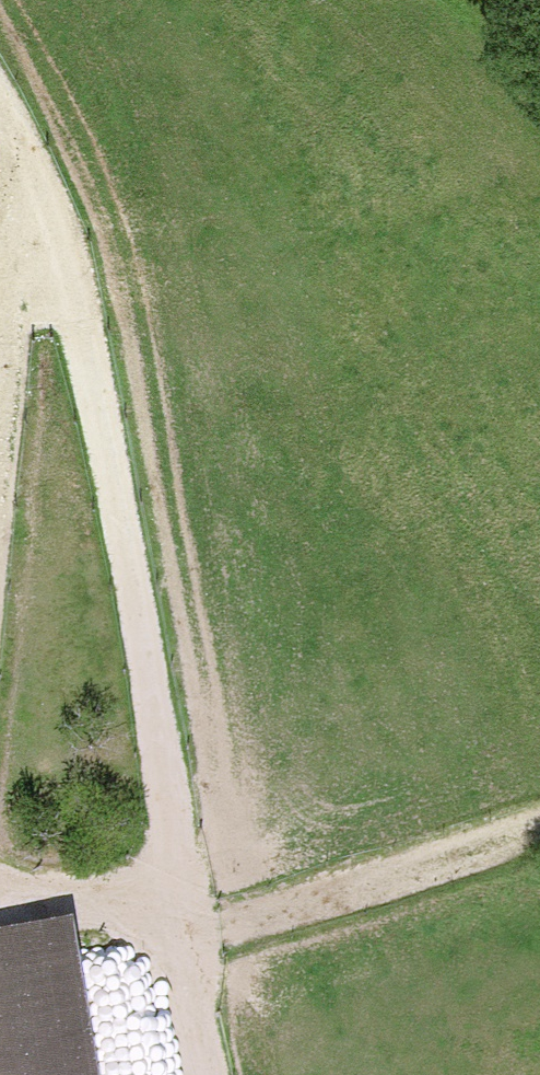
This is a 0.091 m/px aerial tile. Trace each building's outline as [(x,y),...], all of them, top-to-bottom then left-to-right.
[(0,939),(0,1074),(98,1074),(75,927),(0,939)]
